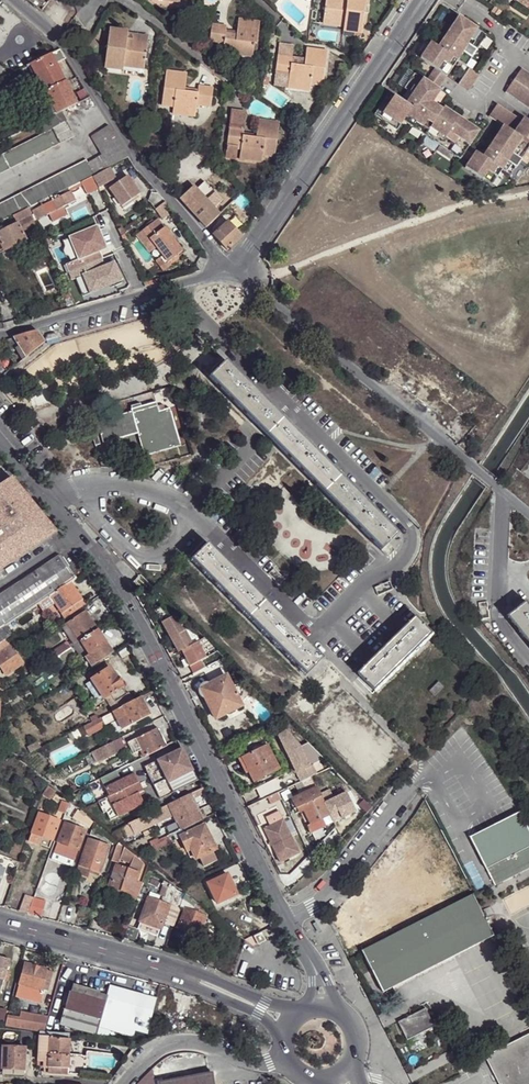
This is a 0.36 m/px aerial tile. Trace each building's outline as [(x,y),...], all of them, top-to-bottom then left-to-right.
[(364,27),(367,0),(349,0),(349,3),(342,2),(343,0),(329,0),(325,27),(345,29),(354,30),(355,26),(364,27)] [(528,10),(528,0),(515,0),(528,10)] [(486,35),(458,17),(447,33),(458,39),(448,54),(438,48),(431,43),(430,44),(421,58),(420,59),(435,69),(426,82),(415,75),(405,90),(415,96),(419,99),(416,104),(423,108),(420,114),(409,106),(390,94),(381,108),(389,114),(384,123),(398,132),(405,122),(412,127),(415,122),(429,131),(426,136),(456,155),(458,151),(464,156),(470,147),(480,131),(465,121),(456,136),(450,132),(460,118),(444,108),(442,110),(433,104),(440,91),(438,90),(457,61),(466,67),(486,35)] [(226,30),(212,28),(209,46),(227,48),(225,56),(253,60),(254,46),(257,47),(260,25),(238,22),(237,35),(236,38),(225,37),(226,33),(226,30)] [(114,64),(123,65),(143,68),(147,36),(133,34),(132,40),(125,39),(126,31),(109,28),(104,59),(115,61),(114,64)] [(447,33),(438,48),(448,54),(458,39),(447,33)] [(421,58),(430,44),(426,41),(416,55),(421,58)] [(227,48),(209,46),(208,54),(225,56),(227,48)] [(50,53),(56,66),(67,60),(59,48),(56,50),(55,50),(50,53)] [(278,49),(276,60),(290,61),(291,51),(278,49)] [(30,63),(56,113),(60,110),(75,103),(56,66),(50,53),(30,63)] [(290,61),(276,60),(274,78),(289,80),(287,92),(310,94),(311,88),(322,89),(327,56),(306,54),(304,70),(289,68),(290,61)] [(122,69),(123,65),(114,64),(115,61),(104,59),(103,66),(122,69)] [(471,65),(461,81),(471,87),(481,71),(471,65)] [(505,91),(528,107),(528,72),(521,67),(505,91)] [(405,90),(415,75),(408,70),(398,85),(405,90)] [(186,74),(166,71),(161,104),(173,106),(172,113),(193,115),(196,104),(210,106),(212,89),(198,87),(198,92),(184,91),(186,74)] [(289,80),(274,78),(272,90),(287,92),(289,80)] [(260,82),(250,87),(259,94),(260,82)] [(81,100),(89,95),(85,88),(77,93),(81,100)] [(416,104),(419,99),(415,96),(409,106),(420,114),(423,108),(416,104)] [(477,152),(472,160),(467,168),(493,185),(504,170),(512,175),(528,150),(528,125),(497,104),(490,116),(505,125),(494,142),(504,148),(494,163),(484,156),(477,152)] [(389,114),(381,108),(375,117),(384,123),(389,114)] [(56,113),(39,122),(43,132),(65,120),(60,110),(56,113)] [(232,114),(231,127),(246,129),(246,116),(232,114)] [(465,121),(460,118),(450,132),(456,136),(465,121)] [(43,132),(0,154),(0,173),(73,135),(65,120),(43,132)] [(246,129),(231,127),(228,145),(243,148),(242,159),(264,162),(265,155),(276,157),(281,124),(260,121),(258,138),(244,136),(246,129)] [(415,122),(412,127),(426,136),(429,131),(415,122)] [(116,138),(107,124),(90,135),(98,149),(116,138)] [(116,138),(98,149),(101,153),(104,152),(111,165),(128,156),(116,138)] [(494,142),(484,156),(494,163),(504,148),(494,142)] [(243,148),(228,145),(228,156),(242,159),(243,148)] [(470,147),(464,156),(472,160),(477,152),(470,147)] [(158,163),(165,172),(169,168),(180,158),(173,150),(158,163)] [(458,151),(456,155),(462,160),(464,156),(458,151)] [(111,165),(104,152),(101,153),(87,162),(85,159),(0,202),(0,222),(13,215),(28,207),(68,187),(72,185),(80,180),(91,175),(111,165)] [(116,177),(110,167),(93,176),(99,187),(116,177)] [(165,172),(163,173),(167,178),(173,172),(169,168),(165,172)] [(97,187),(91,175),(80,180),(82,185),(87,193),(97,187)] [(141,194),(128,176),(109,188),(122,207),(141,194)] [(82,185),(80,180),(72,185),(74,189),(82,185)] [(205,181),(197,189),(218,213),(220,211),(216,206),(223,200),(205,181)] [(193,186),(180,198),(206,227),(219,214),(218,213),(197,189),(193,186)] [(70,190),(68,187),(28,207),(34,220),(36,219),(32,209),(70,190)] [(74,200),(70,190),(32,209),(36,219),(47,214),(62,206),(74,200)] [(171,207),(166,202),(158,209),(162,214),(171,207)] [(66,216),(62,206),(47,214),(51,223),(66,216)] [(34,220),(28,207),(13,215),(17,223),(21,230),(35,223),(34,220)] [(143,230),(156,246),(163,255),(169,262),(182,251),(157,219),(143,230)] [(227,250),(242,235),(237,230),(229,221),(213,235),(227,250)] [(17,223),(3,230),(0,231),(0,245),(3,252),(26,241),(21,230),(17,223)] [(242,235),(248,229),(243,224),(237,230),(242,235)] [(85,231),(69,237),(78,258),(70,261),(65,263),(69,271),(68,271),(72,279),(74,278),(82,274),(89,292),(109,284),(114,282),(115,285),(121,282),(113,263),(103,266),(100,258),(101,258),(97,250),(105,247),(96,226),(95,227),(85,231)] [(149,251),(156,246),(143,230),(136,235),(149,251)] [(294,241),(282,233),(278,239),(290,247),(294,241)] [(78,258),(69,237),(62,240),(70,261),(78,258)] [(169,262),(163,255),(157,261),(162,267),(169,262)] [(82,274),(74,278),(82,295),(89,292),(82,274)] [(62,299),(70,295),(66,288),(59,292),(62,299)] [(39,330),(15,338),(21,345),(28,355),(46,341),(39,330)] [(15,338),(6,340),(11,346),(14,351),(18,348),(21,345),(15,338)] [(28,355),(21,345),(18,348),(25,358),(28,355)] [(15,365),(21,361),(17,355),(11,359),(15,365)] [(226,360),(209,377),(239,406),(254,388),(226,360)] [(10,371),(1,361),(0,362),(0,379),(10,371)] [(254,388),(239,406),(269,436),(283,417),(254,388)] [(133,415),(134,419),(159,411),(157,406),(133,415)] [(159,411),(134,419),(98,429),(102,442),(137,431),(145,456),(180,445),(169,408),(159,411)] [(283,417),(269,436),(299,465),(312,446),(283,417)] [(312,446),(299,465),(329,495),(340,475),(312,446)] [(340,475),(329,495),(358,524),(369,503),(340,475)] [(56,532),(11,476),(0,483),(0,569),(56,532)] [(369,503),(358,524),(382,547),(388,541),(398,532),(369,503)] [(388,541),(382,547),(389,554),(395,548),(388,541)] [(220,587),(237,571),(208,543),(191,559),(220,587)] [(0,594),(0,641),(5,637),(12,633),(6,624),(46,597),(51,594),(71,580),(75,577),(60,554),(0,594)] [(249,616),(265,600),(237,571),(220,587),(249,616)] [(86,603),(71,580),(51,594),(57,603),(66,616),(86,603)] [(57,603),(51,594),(46,597),(53,606),(57,603)] [(278,645),(294,629),(265,600),(249,616),(278,645)] [(509,620),(528,645),(528,607),(527,605),(509,620)] [(81,639),(99,627),(86,608),(69,619),(81,639)] [(173,618),(184,629),(187,627),(176,616),(173,618)] [(391,644),(407,661),(435,634),(418,617),(391,644)] [(173,618),(165,625),(181,655),(183,653),(192,669),(218,651),(205,638),(194,646),(186,632),(184,629),(173,618)] [(76,642),(81,639),(69,619),(63,623),(76,642)] [(108,641),(99,627),(81,639),(90,652),(95,649),(108,641)] [(307,674),(323,657),(294,629),(278,645),(307,674)] [(10,644),(5,637),(0,641),(0,651),(10,644)] [(90,652),(81,639),(76,642),(85,656),(87,654),(90,652)] [(56,655),(70,646),(66,640),(52,649),(56,655)] [(112,646),(108,641),(95,649),(98,655),(112,646)] [(10,644),(0,651),(0,665),(5,673),(21,662),(10,644)] [(407,661),(391,644),(359,675),(376,692),(407,661)] [(75,655),(70,646),(56,655),(52,659),(57,667),(75,655)] [(101,658),(114,649),(112,646),(98,655),(91,659),(94,663),(101,658)] [(95,649),(90,652),(87,654),(91,659),(98,655),(95,649)] [(116,702),(129,694),(124,687),(125,686),(114,672),(96,684),(105,697),(111,706),(116,702)] [(202,690),(206,699),(216,720),(242,707),(227,677),(210,686),(202,690)] [(444,686),(439,681),(429,691),(434,696),(444,686)] [(105,697),(96,684),(90,689),(98,701),(105,697)] [(202,699),(206,699),(202,690),(210,686),(209,685),(206,684),(201,684),(198,686),(196,689),(196,694),(198,697),(202,699)] [(120,707),(132,700),(129,694),(116,702),(120,707)] [(151,713),(142,695),(132,700),(120,707),(115,710),(123,727),(151,713)] [(106,724),(102,717),(84,726),(88,733),(106,724)] [(145,756),(172,742),(162,724),(133,739),(138,750),(142,749),(145,756)] [(130,742),(126,734),(99,748),(101,753),(105,759),(130,746),(130,742)] [(308,744),(299,748),(285,734),(278,738),(303,783),(332,768),(308,744)] [(258,753),(270,747),(269,745),(257,751),(258,753)] [(190,763),(182,747),(144,766),(161,799),(199,780),(192,767),(190,768),(188,764),(190,763)] [(283,772),(270,747),(258,753),(246,759),(259,784),(283,772)] [(101,753),(99,748),(92,751),(94,756),(101,753)] [(94,763),(90,753),(83,756),(88,766),(94,763)] [(257,785),(259,784),(246,759),(244,761),(257,785)] [(116,771),(100,779),(109,796),(97,802),(102,813),(105,812),(110,820),(142,803),(132,785),(137,783),(132,773),(120,780),(116,771)] [(54,790),(47,788),(44,797),(51,799),(54,790)] [(317,788),(293,799),(297,808),(302,806),(311,824),(330,815),(324,803),(317,788)] [(204,817),(191,791),(169,803),(174,812),(177,819),(181,828),(204,817)] [(347,793),(324,803),(330,815),(332,821),(340,817),(342,819),(356,812),(347,793)] [(311,824),(302,806),(297,808),(293,799),(289,801),(296,814),(301,812),(308,826),(311,824)] [(66,813),(70,801),(65,800),(61,811),(66,813)] [(75,806),(70,801),(66,813),(72,815),(75,806)] [(174,812),(169,803),(152,811),(158,821),(165,817),(174,812)] [(84,824),(89,826),(93,819),(79,809),(76,815),(86,820),(84,824)] [(158,821),(152,811),(134,822),(130,823),(135,833),(158,821)] [(40,812),(30,840),(39,843),(42,836),(53,840),(61,819),(40,812)] [(177,819),(174,812),(165,817),(168,824),(177,819)] [(522,812),(473,837),(496,884),(528,868),(528,825),(522,812)] [(99,831),(102,826),(93,819),(89,826),(99,831)] [(180,829),(181,828),(177,819),(168,824),(165,826),(169,834),(173,832),(180,829)] [(65,822),(55,851),(76,858),(86,829),(65,822)] [(284,823),(265,833),(282,865),(301,855),(284,823)] [(204,824),(182,834),(180,836),(186,848),(191,846),(197,858),(200,857),(213,850),(216,848),(204,824)] [(175,837),(173,832),(169,834),(158,839),(162,847),(177,840),(175,837)] [(111,846),(89,838),(76,874),(88,878),(90,870),(102,874),(111,846)] [(122,846),(116,844),(111,859),(117,861),(120,852),(122,846)] [(409,858),(425,851),(422,845),(405,853),(409,858)] [(122,846),(120,852),(130,857),(131,853),(122,846)] [(191,860),(197,858),(191,846),(186,848),(191,860)] [(217,858),(213,850),(200,857),(204,865),(217,858)] [(434,869),(425,851),(409,858),(411,864),(416,862),(417,865),(412,867),(413,869),(409,872),(408,867),(383,879),(386,887),(383,888),(385,893),(384,894),(389,904),(390,904),(393,911),(390,912),(393,920),(410,912),(413,917),(439,904),(432,889),(434,888),(427,872),(434,869)] [(137,895),(142,883),(135,880),(138,871),(116,864),(109,885),(137,895)] [(237,892),(227,872),(208,882),(218,902),(237,892)] [(180,906),(185,894),(175,890),(169,905),(179,909),(180,906)] [(29,911),(34,897),(26,894),(20,909),(29,911)] [(197,905),(185,894),(180,906),(185,908),(186,908),(195,911),(197,905)] [(496,934),(477,895),(365,949),(384,990),(496,934)] [(29,911),(40,914),(45,900),(34,897),(29,911)] [(161,929),(169,905),(148,897),(139,921),(161,929)] [(93,907),(82,904),(79,911),(90,915),(93,907)] [(186,908),(185,908),(178,927),(199,934),(206,915),(195,911),(186,908)] [(396,924),(413,917),(410,912),(393,920),(396,924)] [(210,935),(217,937),(219,931),(212,929),(210,935)] [(266,939),(262,931),(254,935),(258,943),(266,939)] [(6,980),(12,962),(0,959),(0,979),(6,980)] [(41,990),(46,970),(25,964),(17,991),(42,997),(44,991),(41,990)] [(53,972),(46,970),(41,990),(44,991),(46,984),(49,985),(53,972)] [(67,1010),(61,1033),(97,1039),(98,1035),(108,1038),(110,1030),(127,1034),(129,1029),(147,1033),(156,999),(160,988),(113,975),(110,987),(107,995),(99,993),(99,992),(74,985),(72,993),(67,1010)] [(157,1011),(165,1013),(170,995),(162,993),(157,1011)] [(194,1000),(189,1019),(200,1022),(205,1005),(205,1004),(194,1000)] [(210,1007),(205,1005),(200,1022),(205,1024),(210,1007)] [(435,1025),(427,1007),(400,1019),(408,1038),(435,1025)] [(24,1022),(22,1029),(41,1031),(45,1031),(48,1018),(27,1012),(24,1022)] [(6,1019),(4,1027),(22,1029),(24,1022),(6,1019)] [(241,1044),(244,1035),(229,1030),(226,1039),(241,1044)] [(486,1056),(487,1058),(525,1040),(528,1046),(528,1045),(528,1037),(528,1035),(486,1056)] [(51,1036),(40,1036),(39,1053),(46,1053),(46,1066),(49,1066),(51,1036)] [(70,1037),(51,1036),(49,1066),(49,1072),(63,1073),(63,1067),(69,1067),(69,1054),(70,1037)] [(487,1058),(500,1083),(528,1083),(528,1045),(528,1046),(525,1040),(487,1058)] [(2,1067),(24,1068),(26,1047),(4,1045),(2,1067)] [(83,1055),(69,1054),(69,1067),(63,1067),(63,1073),(82,1074),(83,1055)] [(159,1082),(167,1080),(165,1072),(157,1074),(156,1064),(139,1078),(135,1083),(159,1083),(159,1082)] [(214,1072),(167,1080),(159,1082),(159,1083),(216,1083),(214,1072)]
